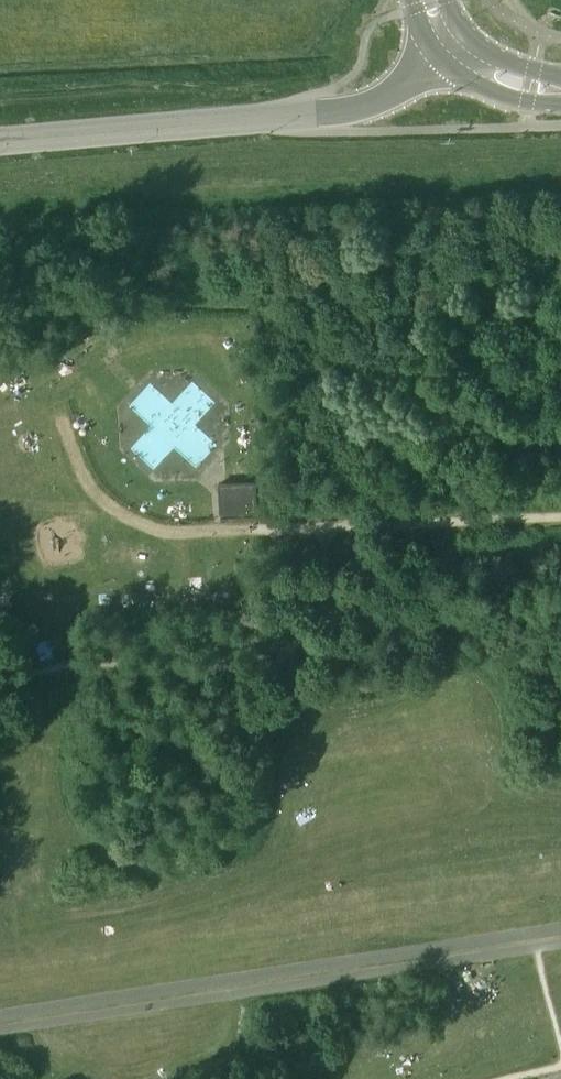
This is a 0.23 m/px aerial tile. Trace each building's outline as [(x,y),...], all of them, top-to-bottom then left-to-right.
[(255,511),(253,483),(225,484),(224,484),(224,496),(219,496),(220,513),(255,511)]
